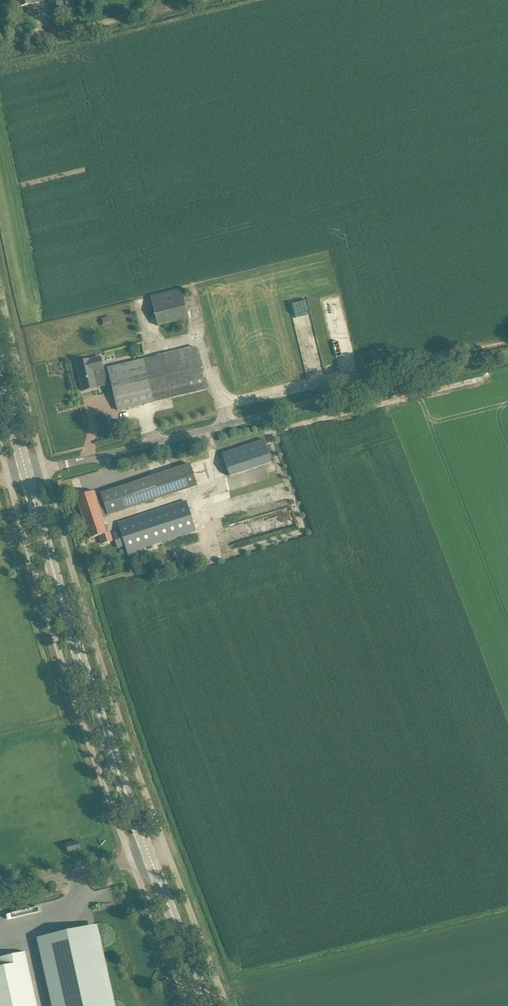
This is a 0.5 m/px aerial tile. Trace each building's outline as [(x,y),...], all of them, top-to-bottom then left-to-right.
[(53,19),(68,16),(64,0),(49,0),(53,19)] [(69,13),(75,11),(73,0),(65,0),(69,13)] [(151,297),(158,326),(189,318),(181,289),(151,297)] [(294,313),(309,311),(307,300),(293,302),(294,313)] [(108,368),(118,410),(206,389),(196,347),(108,368)] [(90,355),(75,358),(76,362),(82,387),(97,384),(97,383),(100,382),(99,376),(105,374),(102,359),(97,360),(95,360),(94,355),(90,355)] [(265,438),(223,452),(231,477),(273,463),(265,438)] [(108,515),(135,506),(160,498),(197,485),(190,464),(101,494),(103,502),(99,504),(94,491),(77,497),(91,538),(100,535),(103,544),(113,540),(110,531),(107,532),(102,518),(109,516),(108,515)] [(126,545),(128,552),(130,556),(134,555),(133,551),(196,531),(186,501),(118,524),(121,532),(114,534),(118,547),(126,545)] [(289,504),(273,508),(281,532),(296,528),(289,504)] [(66,844),(67,852),(80,849),(79,842),(66,844)] [(99,936),(45,947),(48,958),(52,957),(63,1005),(114,1005),(99,936)] [(25,952),(0,957),(0,961),(1,967),(0,967),(0,1005),(37,1005),(25,952)]
